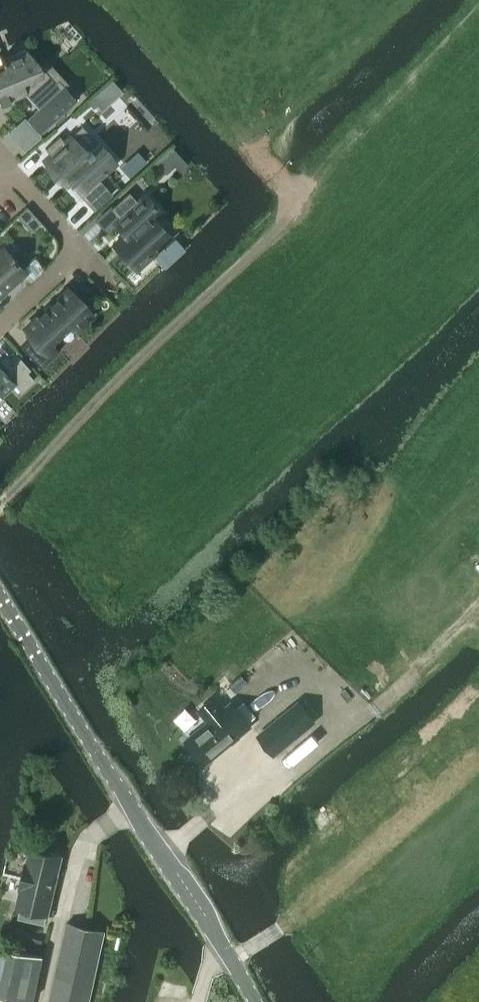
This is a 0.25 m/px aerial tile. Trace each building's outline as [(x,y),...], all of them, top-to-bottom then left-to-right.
[(0,105),(2,104),(1,103),(8,100),(9,101),(10,101),(9,98),(24,92),(26,94),(25,95),(35,106),(36,105),(38,108),(26,118),(40,133),(53,121),(56,124),(66,115),(63,112),(77,100),(58,80),(56,82),(39,64),(30,68),(23,51),(4,59),(3,57),(1,59),(4,68),(0,69),(0,104),(0,105)] [(111,80),(90,99),(100,110),(121,92),(111,80)] [(73,179),(89,197),(103,184),(98,178),(115,163),(98,143),(91,149),(90,149),(86,153),(70,136),(64,141),(59,136),(45,148),(50,154),(44,160),(66,185),(73,179)] [(125,234),(114,244),(135,268),(155,250),(156,251),(163,244),(162,243),(169,237),(152,218),(160,211),(153,204),(154,204),(151,201),(144,195),(137,201),(128,191),(110,208),(119,218),(114,222),(125,234)] [(27,208),(18,216),(22,221),(31,213),(27,208)] [(24,271),(3,249),(0,252),(0,293),(24,271)] [(21,346),(40,368),(59,351),(50,342),(56,337),(57,338),(65,331),(63,330),(69,325),(74,331),(77,329),(76,328),(91,315),(68,289),(64,292),(57,298),(56,297),(55,298),(56,299),(50,304),(49,303),(48,304),(50,305),(45,309),(44,308),(43,309),(44,310),(38,315),(37,314),(36,315),(37,316),(24,328),(32,336),(21,346)] [(13,384),(21,391),(34,379),(23,367),(9,379),(0,369),(0,396),(13,384)] [(225,708),(215,697),(199,710),(209,722),(208,722),(228,745),(250,726),(231,703),(225,708)] [(298,702),(273,723),(289,742),(314,721),(298,702)] [(205,764),(228,745),(208,722),(185,741),(205,764)] [(20,889),(16,907),(21,908),(19,918),(40,923),(43,913),(48,914),(62,856),(30,848),(27,862),(26,862),(20,888),(20,889)] [(104,932),(67,923),(49,1001),(89,1001),(104,932)] [(43,957),(0,947),(0,1001),(30,1001),(30,1000),(33,1001),(43,957)]
